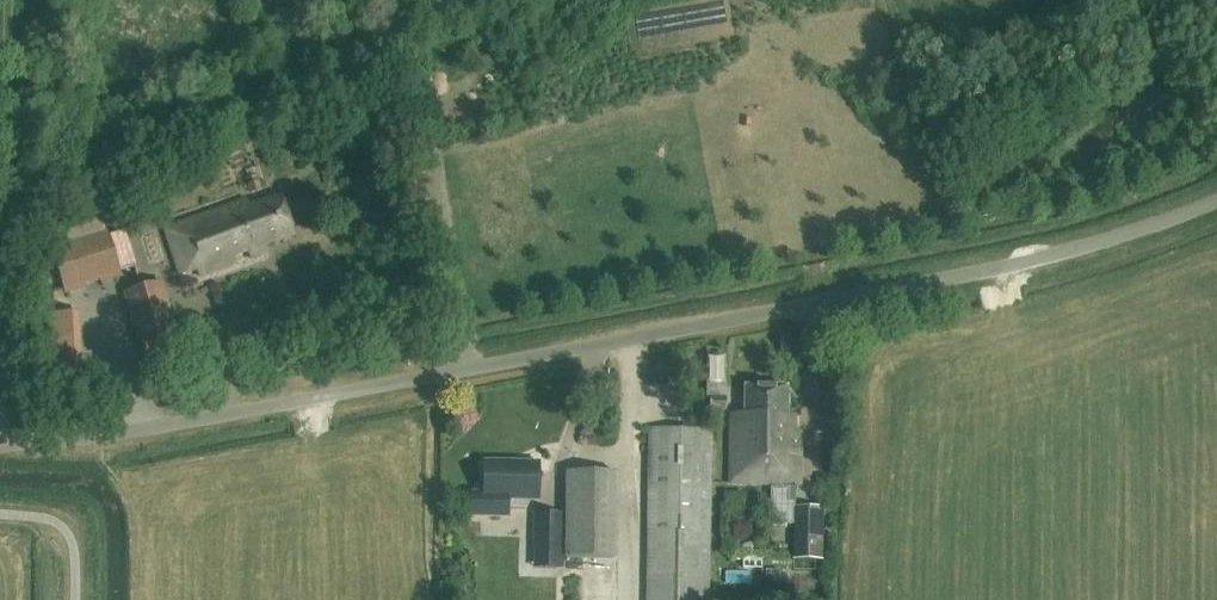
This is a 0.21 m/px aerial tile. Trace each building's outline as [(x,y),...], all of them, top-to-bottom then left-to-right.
[(265,245),(294,235),(281,197),(249,208),(246,200),(166,229),(181,275),(197,269),(200,276),(237,263),(234,255),(248,250),(251,258),(268,253),(265,245)] [(107,230),(50,248),(65,294),(85,288),(84,284),(100,279),(101,283),(122,276),(107,230)] [(142,343),(176,332),(175,331),(173,331),(158,282),(126,291),(142,343)] [(800,483),(800,432),(787,431),(787,387),(745,386),(745,414),(731,414),(731,483),(800,483)] [(712,431),(647,430),(645,599),(709,599),(712,431)] [(539,500),(539,462),(484,461),(483,493),(472,493),(472,516),(508,517),(508,499),(539,500)] [(615,469),(568,469),(567,556),(614,556),(615,469)] [(794,507),(793,559),(822,559),(823,507),(794,507)] [(534,513),(535,546),(564,545),(563,512),(534,513)] [(564,566),(564,545),(535,546),(535,567),(564,566)]
